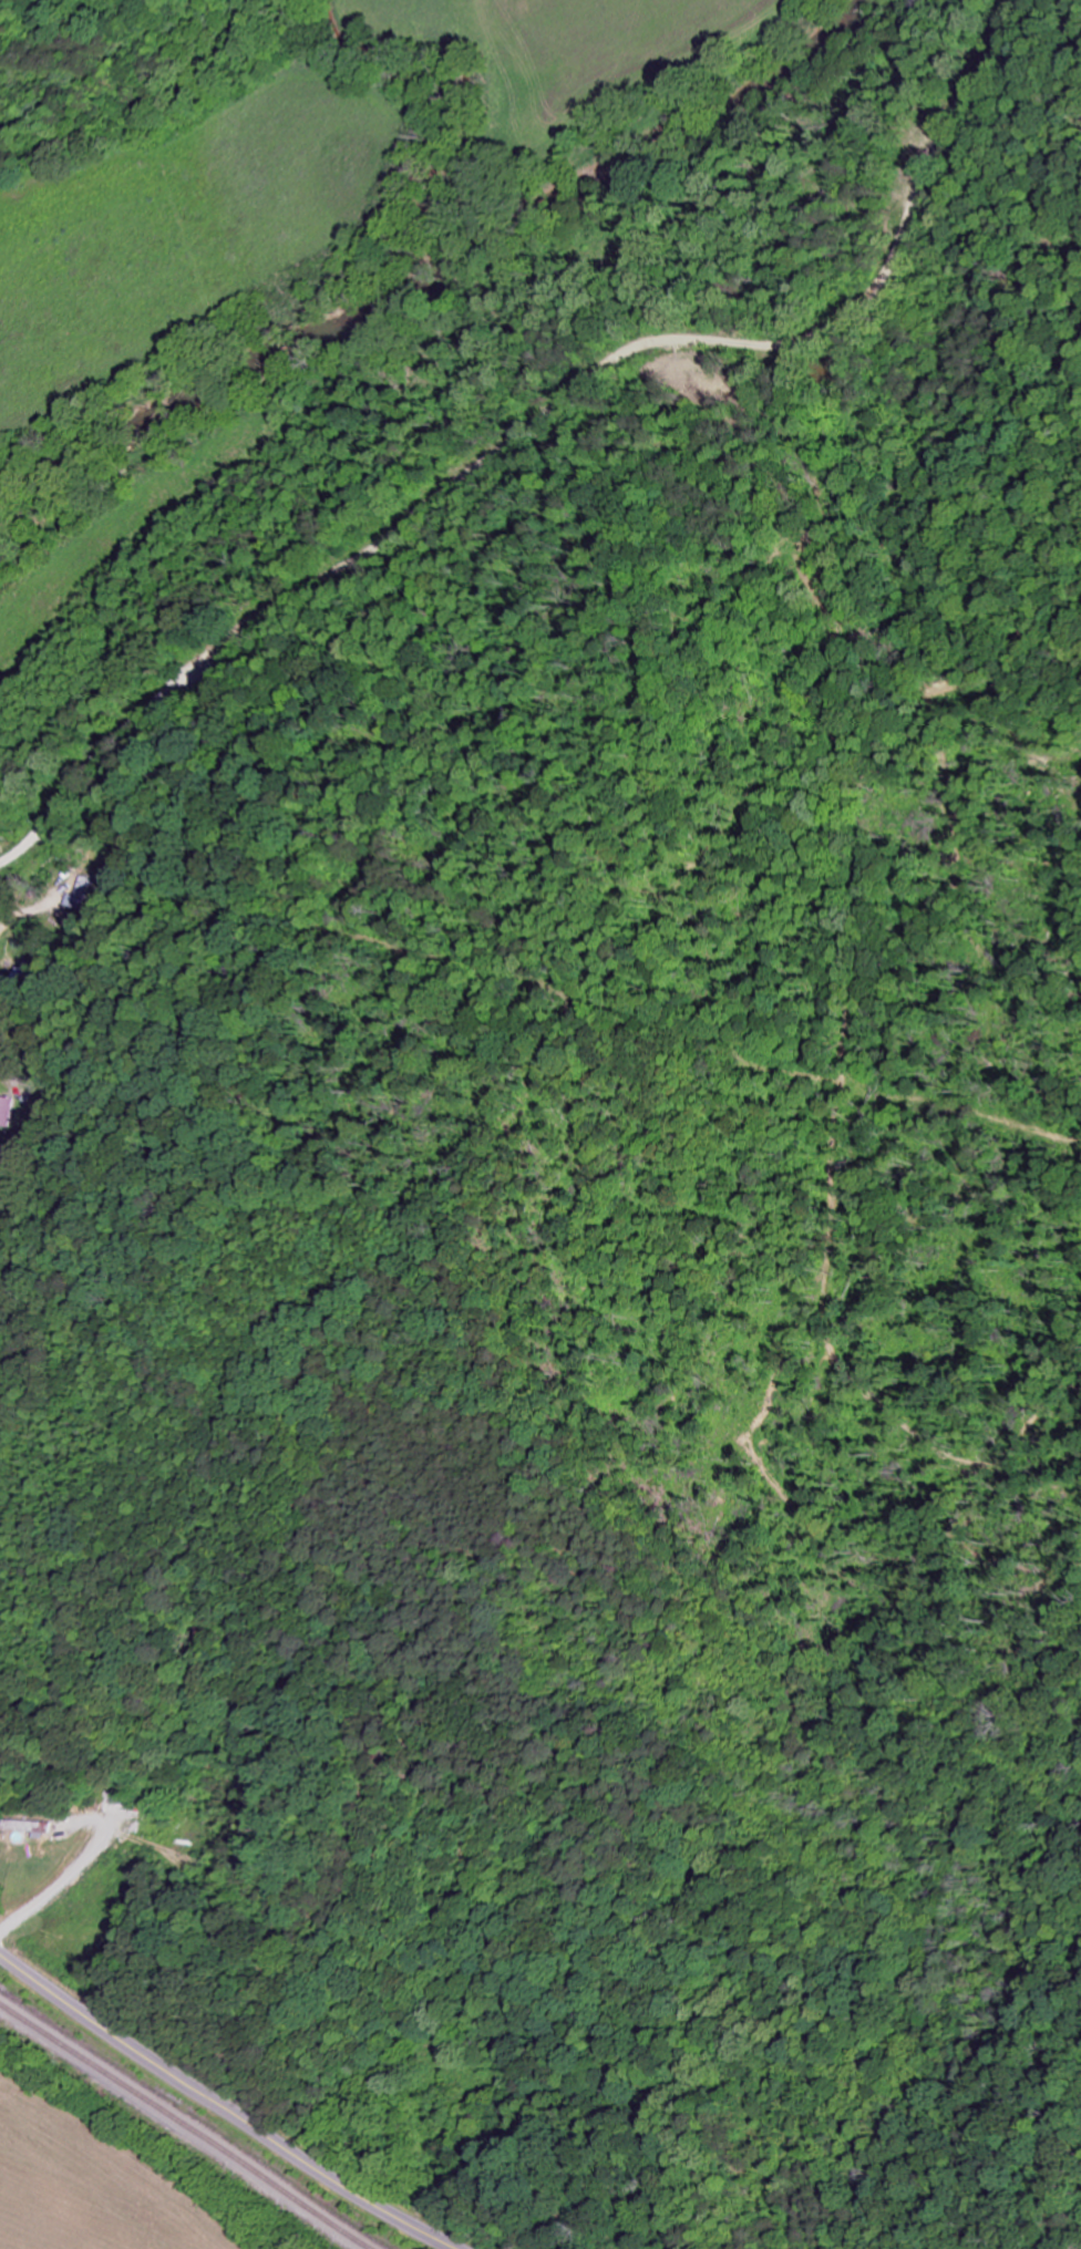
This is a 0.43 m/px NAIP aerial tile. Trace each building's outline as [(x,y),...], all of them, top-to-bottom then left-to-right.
[(91,879),(82,877),(76,898),(70,896),(66,907),(81,911),(91,879)] [(4,1109),(10,1111),(13,1102),(0,1098),(0,1121),(4,1109)] [(39,1823),(2,1822),(2,1831),(39,1832),(39,1823)]
